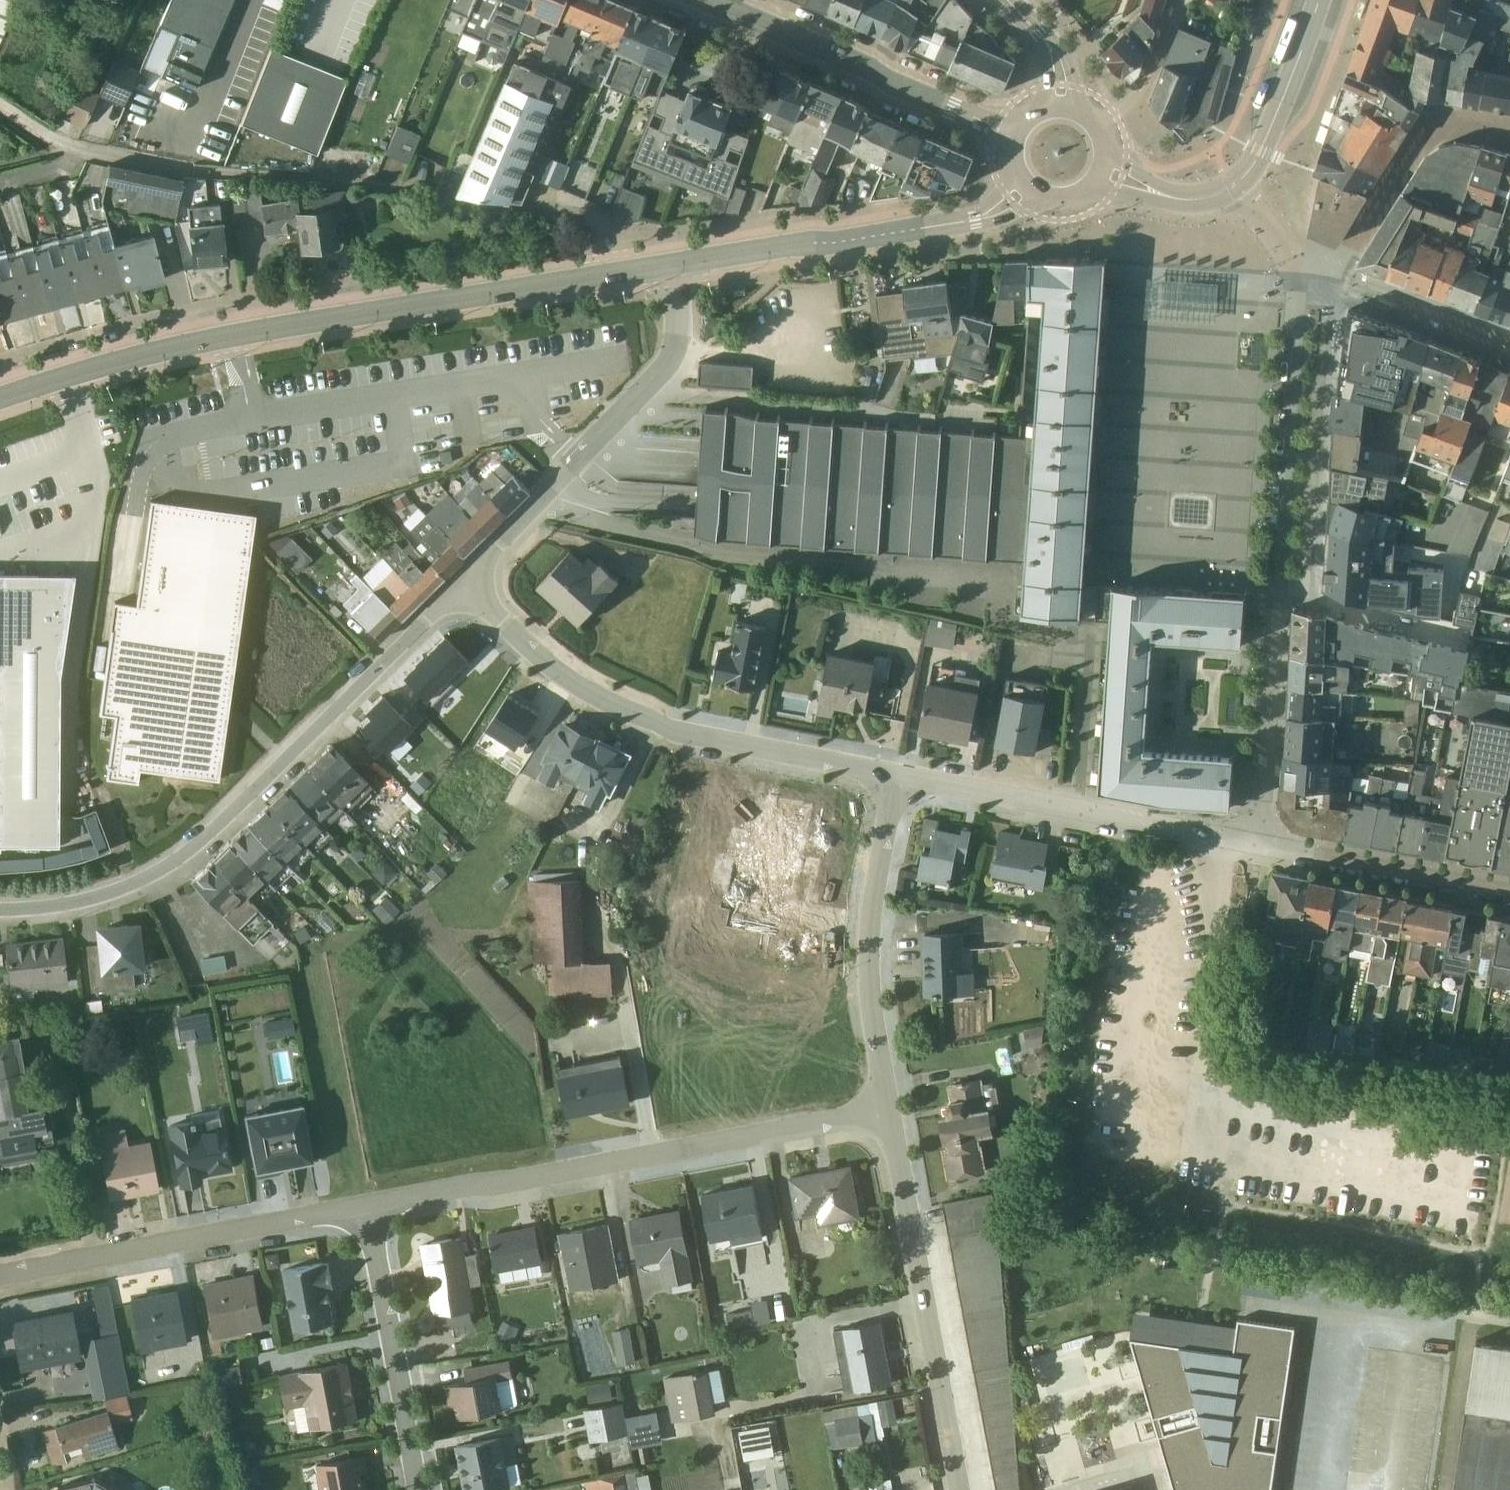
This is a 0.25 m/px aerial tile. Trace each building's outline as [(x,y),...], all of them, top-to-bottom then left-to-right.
[(5,30),(18,0),(0,0),(0,41),(5,30)] [(141,66),(159,74),(166,60),(199,75),(231,0),(169,0),(141,66)] [(446,7),(468,17),(475,0),(449,0),(446,7)] [(468,17),(459,38),(477,46),(480,39),(483,40),(500,0),(475,0),(468,17)] [(483,40),(503,48),(510,30),(516,33),(530,0),(500,0),(483,40)] [(568,0),(530,0),(516,33),(511,43),(519,47),(524,37),(526,38),(520,51),(524,53),(534,57),(540,44),(547,47),(568,0)] [(547,47),(541,61),(575,76),(578,68),(606,0),(568,0),(547,47)] [(613,0),(606,0),(578,68),(589,72),(592,64),(608,71),(612,60),(634,9),(613,0)] [(826,11),(832,0),(809,0),(808,3),(826,11)] [(854,23),(864,0),(832,0),(826,11),(854,23)] [(883,36),(897,0),(898,0),(864,0),(854,23),(883,36)] [(908,47),(943,0),(898,0),(897,0),(883,36),(905,45),(908,47)] [(972,16),(974,13),(974,12),(975,12),(974,11),(973,11),(963,0),(943,0),(908,47),(949,64),(972,16)] [(1132,77),(1140,71),(1164,0),(1145,0),(1142,9),(1124,24),(1126,26),(1104,48),(1132,77)] [(1348,68),(1377,80),(1420,106),(1426,93),(1446,97),(1455,52),(1458,46),(1440,39),(1451,2),(1452,0),(1371,0),(1348,68)] [(1480,4),(1509,14),(1509,0),(1482,0),(1480,4)] [(1458,46),(1476,11),(1451,2),(1440,39),(1458,46)] [(1462,100),(1469,62),(1470,58),(1474,58),(1494,21),(1509,27),(1509,14),(1480,4),(1476,11),(1458,46),(1455,52),(1446,97),(1462,100)] [(659,19),(634,9),(612,60),(624,65),(615,87),(629,94),(659,19)] [(978,19),(972,16),(949,64),(1004,88),(1007,81),(1017,57),(1002,42),(999,43),(994,33),(991,30),(983,22),(978,19)] [(686,31),(659,19),(629,94),(644,100),(649,89),(660,94),(661,91),(686,31)] [(1165,60),(1198,72),(1225,80),(1235,43),(1212,36),(1181,24),(1165,60)] [(0,41),(0,61),(12,33),(5,30),(0,41)] [(240,125),(315,154),(347,80),(271,50),(240,125)] [(508,201),(522,203),(532,179),(542,155),(575,76),(541,61),(534,57),(524,53),(519,63),(513,61),(473,156),(465,175),(456,195),(462,196),(463,194),(504,202),(508,201)] [(1150,98),(1170,121),(1178,114),(1198,72),(1165,60),(1150,98)] [(1469,62),(1462,100),(1479,103),(1480,100),(1509,107),(1509,71),(1469,62)] [(790,133),(812,83),(775,68),(759,105),(765,107),(761,115),(769,119),(767,124),(790,133)] [(1348,68),(1343,81),(1372,92),(1388,101),(1386,104),(1409,123),(1420,106),(1377,80),(1348,68)] [(1225,80),(1198,72),(1178,114),(1170,121),(1184,136),(1214,117),(1225,80)] [(1334,108),(1396,143),(1405,129),(1384,119),(1385,116),(1381,113),(1386,104),(1388,101),(1372,92),(1343,81),(1334,108)] [(56,116),(83,128),(98,94),(72,82),(56,116)] [(841,96),(812,83),(790,133),(787,140),(818,152),(841,96)] [(684,100),(674,127),(676,127),(669,145),(709,161),(716,143),(718,144),(724,130),(733,105),(689,88),(684,100)] [(723,217),(734,185),(748,139),(724,130),(718,144),(716,143),(709,161),(669,145),(676,127),(674,127),(684,100),(661,91),(660,94),(632,166),(712,197),(709,207),(710,219),(723,217)] [(841,96),(818,152),(813,164),(827,171),(840,140),(853,146),(869,107),(841,96)] [(1409,123),(1386,104),(1381,113),(1385,116),(1384,119),(1405,129),(1409,123)] [(901,122),(869,107),(853,146),(886,159),(901,122)] [(1337,144),(1379,170),(1396,143),(1334,108),(1329,122),(1323,140),(1337,144)] [(924,131),(901,122),(886,159),(898,164),(908,169),(924,131)] [(383,154),(407,164),(419,135),(395,126),(383,154)] [(969,167),(975,152),(924,131),(908,169),(899,192),(955,183),(957,179),(961,180),(963,181),(969,167)] [(1425,151),(1399,193),(1413,206),(1433,214),(1454,221),(1466,190),(1483,142),(1457,138),(1441,141),(1425,151)] [(1322,171),(1366,189),(1379,170),(1337,144),(1323,140),(1314,166),(1314,167),(1314,168),(1322,171)] [(1506,149),(1483,142),(1466,190),(1483,195),(1482,199),(1492,203),(1506,149)] [(1468,242),(1491,250),(1497,229),(1509,188),(1509,150),(1506,149),(1492,203),(1482,199),(1468,242)] [(449,169),(465,175),(473,156),(457,150),(449,169)] [(559,189),(569,166),(542,155),(532,179),(559,189)] [(108,210),(173,223),(181,179),(108,164),(100,200),(104,210),(108,210)] [(871,196),(899,192),(908,169),(898,164),(895,171),(883,166),(871,196)] [(837,177),(812,167),(796,206),(824,202),(837,177)] [(1366,189),(1322,171),(1310,228),(1337,239),(1366,189)] [(207,205),(219,205),(216,181),(204,184),(207,205)] [(745,189),(734,185),(723,217),(738,215),(745,189)] [(621,187),(609,215),(638,221),(645,195),(621,187)] [(1497,229),(1509,234),(1509,188),(1497,229)] [(299,251),(327,246),(328,248),(329,249),(331,250),(334,251),(336,250),(338,249),(339,247),(340,245),(341,244),(341,242),(340,240),(339,239),(338,237),(337,236),(334,211),(346,209),(344,190),(309,196),(310,210),(298,212),(296,199),(261,203),(259,189),(235,192),(236,203),(231,203),(233,227),(262,222),(264,235),(295,229),(299,251)] [(1468,242),(1482,199),(1483,195),(1466,190),(1454,221),(1429,287),(1447,293),(1468,242)] [(1358,259),(1388,271),(1413,206),(1399,193),(1358,259)] [(225,266),(222,222),(220,222),(219,205),(207,205),(186,207),(190,269),(225,266)] [(1388,271),(1406,278),(1433,214),(1413,206),(1388,271)] [(1406,278),(1429,287),(1454,221),(1433,214),(1406,278)] [(80,233),(100,295),(124,288),(112,245),(107,226),(96,229),(93,217),(84,220),(87,231),(80,233)] [(1509,254),(1509,234),(1497,229),(1491,250),(1495,252),(1475,304),(1490,310),(1509,254)] [(56,239),(73,302),(100,295),(80,233),(56,239)] [(112,245),(124,288),(137,285),(138,289),(164,281),(152,234),(112,245)] [(31,246),(49,309),(73,302),(56,239),(31,246)] [(1495,252),(1491,250),(1468,242),(1447,293),(1475,304),(1495,252)] [(6,254),(24,316),(49,309),(31,246),(6,254)] [(24,316),(6,254),(0,255),(0,322),(24,316)] [(1082,579),(1107,255),(1091,254),(1033,256),(1033,261),(1032,260),(1029,308),(1043,308),(1035,429),(706,406),(706,405),(704,405),(697,494),(696,509),(694,539),(697,539),(697,537),(1025,561),(1022,609),(1079,613),(1081,587),(1082,579)] [(1490,310),(1503,315),(1509,296),(1509,254),(1490,310)] [(1006,256),(993,317),(1029,316),(1029,308),(1032,260),(1033,261),(1033,256),(1006,256)] [(876,339),(882,338),(877,299),(876,299),(874,291),(878,290),(875,268),(868,269),(876,339)] [(948,280),(948,276),(905,281),(906,287),(878,290),(874,291),(876,299),(877,299),(882,338),(884,351),(914,347),(914,353),(953,349),(960,329),(954,330),(948,280)] [(989,337),(993,317),(964,309),(968,283),(948,280),(954,330),(960,329),(953,349),(948,364),(980,373),(989,337)] [(1182,296),(1183,282),(1152,280),(1150,317),(1213,320),(1214,298),(1182,296)] [(1183,282),(1182,296),(1214,298),(1215,291),(1215,283),(1183,282)] [(1340,366),(1371,374),(1385,318),(1349,304),(1340,366)] [(1385,318),(1371,374),(1370,382),(1382,386),(1382,384),(1388,386),(1386,392),(1387,404),(1396,406),(1416,331),(1385,318)] [(1399,413),(1408,415),(1430,335),(1416,331),(1396,406),(1394,411),(1399,413)] [(1408,415),(1425,419),(1436,422),(1442,401),(1451,385),(1461,347),(1430,335),(1408,415)] [(895,405),(914,347),(884,351),(886,364),(875,398),(895,405)] [(1464,407),(1480,355),(1461,347),(1451,385),(1442,401),(1436,422),(1425,419),(1417,442),(1456,455),(1473,411),(1464,407)] [(1493,413),(1509,366),(1480,355),(1464,407),(1473,411),(1456,455),(1443,489),(1462,497),(1486,428),(1474,423),(1477,415),(1490,419),(1493,413)] [(753,365),(699,363),(697,379),(697,384),(752,387),(753,365)] [(1365,391),(1371,374),(1340,366),(1337,387),(1365,391)] [(1509,366),(1493,413),(1509,419),(1509,367),(1509,366)] [(1365,391),(1337,387),(1333,423),(1361,427),(1365,391)] [(1360,440),(1357,466),(1389,472),(1405,475),(1417,442),(1425,419),(1408,415),(1399,413),(1392,435),(1395,435),(1391,446),(1360,440)] [(1500,444),(1509,448),(1509,419),(1500,444)] [(1360,440),(1361,427),(1333,423),(1329,460),(1331,461),(1357,466),(1360,440)] [(1495,493),(1509,500),(1509,455),(1495,493)] [(1331,461),(1330,493),(1359,500),(1360,497),(1383,502),(1389,472),(1357,466),(1331,461)] [(479,483),(507,513),(530,492),(501,463),(493,471),(492,470),(479,483)] [(450,496),(457,504),(479,483),(471,475),(450,496)] [(457,504),(485,535),(507,513),(479,483),(457,504)] [(425,515),(464,556),(485,535),(457,504),(450,496),(447,493),(425,515)] [(1330,493),(1328,524),(1360,531),(1364,501),(1359,500),(1330,493)] [(398,511),(410,504),(405,494),(392,501),(398,511)] [(1446,547),(1470,551),(1489,507),(1467,499),(1446,547)] [(135,606),(112,602),(97,714),(113,716),(104,778),(136,782),(138,769),(216,780),(253,514),(149,500),(135,606)] [(415,548),(442,578),(464,556),(425,515),(418,507),(402,523),(409,530),(408,531),(420,543),(415,548)] [(1503,540),(1509,522),(1509,521),(1496,515),(1488,534),(1503,540)] [(1325,560),(1376,570),(1378,552),(1359,551),(1360,531),(1328,524),(1325,560)] [(287,537),(266,543),(297,573),(311,559),(287,537)] [(391,568),(420,598),(442,578),(415,548),(410,544),(403,551),(395,543),(380,556),(391,568)] [(578,624),(618,577),(601,564),(598,567),(588,558),(582,564),(569,551),(537,587),(578,624)] [(1376,570),(1325,560),(1323,585),(1339,586),(1339,594),(1343,599),(1352,599),(1359,595),(1359,594),(1370,595),(1370,594),(1398,600),(1397,604),(1401,605),(1396,630),(1326,615),(1323,655),(1350,659),(1431,672),(1459,677),(1466,647),(1468,648),(1468,646),(1471,631),(1473,622),(1463,620),(1458,645),(1448,644),(1452,627),(1445,625),(1448,612),(1452,613),(1458,586),(1376,570)] [(371,589),(400,618),(420,598),(391,568),(371,589)] [(57,845),(58,676),(73,575),(22,575),(0,574),(0,844),(57,845)] [(342,603),(378,641),(400,618),(371,589),(355,574),(349,580),(356,588),(342,603)] [(1081,587),(1243,599),(1243,602),(1244,602),(1245,590),(1082,579),(1081,587)] [(1477,603),(1479,591),(1459,586),(1453,618),(1463,620),(1473,622),(1471,631),(1484,633),(1509,638),(1509,610),(1477,603)] [(1243,602),(1243,599),(1081,587),(1079,613),(1110,616),(1098,785),(1162,798),(1230,802),(1233,751),(1145,745),(1153,635),(1241,641),(1244,602),(1243,602)] [(1291,650),(1323,655),(1326,615),(1327,607),(1294,602),(1291,650)] [(952,645),(957,621),(930,616),(926,640),(952,645)] [(755,685),(766,623),(739,617),(733,648),(719,645),(714,674),(728,677),(727,680),(755,685)] [(1471,631),(1468,646),(1481,648),(1484,633),(1471,631)] [(401,677),(430,706),(451,685),(445,679),(464,659),(442,636),(401,677)] [(874,659),(829,650),(817,709),(833,712),(835,703),(866,709),(869,695),(879,697),(887,655),(876,652),(874,659)] [(1323,655),(1291,650),(1290,680),(1335,684),(1337,672),(1349,674),(1350,659),(1323,655)] [(970,738),(982,674),(966,671),(967,665),(934,660),(918,728),(970,738)] [(1413,672),(1411,687),(1428,689),(1430,674),(1413,672)] [(1431,672),(1426,701),(1473,709),(1509,715),(1509,685),(1459,677),(1431,672)] [(1034,748),(1036,748),(1040,723),(1038,723),(1045,684),(1048,685),(1048,681),(1007,674),(995,740),(996,740),(997,738),(1035,746),(1034,748)] [(1335,684),(1290,680),(1288,710),(1335,713),(1340,713),(1342,684),(1335,684)] [(485,729),(516,749),(538,713),(526,705),(525,706),(507,694),(485,729)] [(386,753),(412,727),(381,695),(364,713),(368,718),(360,726),(386,753)] [(1420,696),(1405,695),(1403,715),(1417,717),(1420,696)] [(1509,767),(1509,715),(1473,709),(1461,774),(1447,848),(1453,850),(1455,851),(1458,853),(1461,854),(1465,855),(1469,856),(1472,857),(1477,857),(1481,857),(1481,853),(1490,854),(1490,857),(1489,860),(1492,860),(1509,767)] [(1335,713),(1288,710),(1285,749),(1332,752),(1335,713)] [(574,783),(595,740),(564,725),(537,777),(555,786),(559,776),(574,783)] [(600,809),(626,756),(595,740),(574,783),(587,789),(582,800),(600,809)] [(306,768),(349,815),(370,795),(366,790),(370,786),(330,745),(306,768)] [(1283,779),(1351,784),(1353,771),(1354,767),(1331,764),(1332,752),(1285,749),(1284,761),(1284,760),(1283,779)] [(1397,842),(1421,847),(1432,793),(1422,790),(1426,766),(1413,763),(1410,778),(1397,842)] [(1509,864),(1509,767),(1492,860),(1509,864)] [(354,821),(349,815),(306,768),(284,789),(322,826),(327,821),(335,820),(345,830),(354,821)] [(1343,832),(1371,837),(1384,773),(1371,770),(1370,774),(1353,771),(1351,784),(1343,832)] [(1446,852),(1447,848),(1461,774),(1448,771),(1443,795),(1432,793),(1421,847),(1446,852)] [(1371,837),(1397,842),(1410,778),(1384,773),(1371,837)] [(1299,823),(1343,832),(1351,784),(1283,779),(1281,801),(1299,823)] [(331,834),(322,826),(284,789),(266,807),(303,844),(307,840),(317,850),(331,834)] [(763,914),(799,920),(801,908),(803,896),(791,894),(808,801),(783,797),(756,792),(750,828),(738,826),(735,845),(748,847),(746,862),(732,860),(727,884),(759,890),(758,900),(765,901),(763,914)] [(303,844),(266,807),(247,825),(292,870),(311,852),(303,844)] [(87,852),(100,848),(90,808),(77,812),(87,852)] [(939,815),(925,812),(920,839),(929,840),(928,847),(923,846),(918,872),(937,875),(936,883),(949,885),(955,854),(966,856),(971,827),(963,825),(962,830),(937,825),(939,815)] [(997,841),(999,842),(991,874),(1044,885),(1049,863),(1044,862),(1048,839),(1020,834),(1024,823),(1023,822),(1020,830),(1000,827),(997,841)] [(292,870),(247,825),(229,843),(273,888),(292,870)] [(273,888),(229,843),(210,861),(248,900),(256,892),(263,898),(273,888)] [(248,900),(210,861),(190,880),(252,944),(272,923),(248,900)] [(1298,951),(1311,874),(1274,867),(1264,931),(1267,932),(1266,937),(1277,939),(1273,957),(1296,961),(1298,951)] [(1325,935),(1337,879),(1311,874),(1298,951),(1310,953),(1314,933),(1325,935)] [(548,961),(585,959),(581,879),(527,882),(531,962),(548,961)] [(1349,943),(1360,884),(1337,879),(1325,935),(1323,946),(1325,946),(1324,951),(1347,955),(1349,943)] [(1372,947),(1383,888),(1360,884),(1349,943),(1372,947)] [(1395,953),(1406,893),(1383,888),(1372,947),(1366,975),(1375,977),(1378,981),(1382,978),(1390,980),(1395,953)] [(1417,970),(1430,897),(1406,893),(1395,953),(1405,955),(1402,967),(1417,970)] [(385,895),(371,910),(384,923),(398,909),(385,895)] [(1446,945),(1453,902),(1430,897),(1417,970),(1432,973),(1437,943),(1446,945)] [(1467,964),(1474,924),(1467,923),(1468,918),(1464,918),(1467,904),(1453,902),(1446,945),(1443,960),(1467,964)] [(1491,968),(1501,911),(1488,909),(1485,922),(1482,921),(1481,925),(1474,924),(1467,964),(1491,968)] [(1501,911),(1491,968),(1489,979),(1509,983),(1509,913),(1501,911)] [(98,990),(134,986),(132,971),(143,970),(141,957),(143,957),(141,941),(137,941),(136,929),(127,930),(126,925),(105,927),(106,932),(97,933),(98,944),(85,946),(90,991),(91,991),(91,997),(98,996),(98,990)] [(924,992),(976,990),(975,967),(965,967),(963,928),(921,930),(924,992)] [(33,989),(64,985),(60,939),(5,946),(11,1000),(33,997),(33,989)] [(201,975),(225,970),(222,956),(198,960),(201,975)] [(585,959),(548,961),(550,994),(612,991),(612,958),(585,959)] [(84,1015),(102,1012),(100,999),(82,1002),(84,1015)] [(196,1046),(213,1043),(207,1011),(175,1018),(179,1040),(195,1037),(196,1046)] [(291,1034),(290,1015),(257,1016),(258,1036),(291,1034)] [(1333,1024),(1309,1019),(1306,1041),(1329,1044),(1333,1024)] [(1028,1043),(1042,1040),(1044,1022),(1024,1026),(1028,1043)] [(75,1041),(89,1039),(87,1026),(72,1029),(75,1041)] [(1334,1045),(1354,1048),(1356,1032),(1337,1028),(1334,1045)] [(20,1072),(23,1071),(17,1035),(0,1037),(0,1076),(20,1072)] [(1244,1040),(1232,1040),(1232,1050),(1244,1051),(1244,1040)] [(1431,1063),(1448,1066),(1451,1054),(1452,1049),(1435,1045),(1431,1063)] [(1407,1059),(1425,1062),(1427,1049),(1410,1047),(1407,1059)] [(569,1110),(630,1098),(621,1051),(561,1063),(569,1110)] [(20,1072),(0,1076),(0,1126),(47,1117),(45,1104),(27,1108),(20,1072)] [(946,1139),(981,1132),(995,1129),(994,1125),(992,1113),(990,1106),(1000,1104),(995,1077),(984,1079),(983,1074),(948,1080),(951,1096),(950,1096),(945,1103),(946,1106),(947,1111),(939,1112),(943,1131),(944,1140),(946,1139)] [(242,1114),(254,1170),(255,1170),(308,1160),(310,1160),(301,1103),(242,1114)] [(207,1171),(211,1170),(213,1172),(216,1173),(220,1172),(222,1170),(224,1168),(227,1167),(219,1116),(194,1121),(194,1118),(168,1123),(180,1184),(198,1181),(196,1169),(206,1167),(207,1171)] [(0,1126),(0,1162),(36,1155),(34,1140),(38,1139),(39,1141),(41,1143),(50,1142),(51,1140),(47,1117),(0,1126)] [(109,1198),(156,1189),(146,1140),(126,1144),(123,1127),(99,1133),(109,1198)] [(981,1132),(946,1139),(947,1144),(942,1145),(948,1176),(988,1168),(981,1132)] [(820,1219),(859,1212),(850,1162),(791,1174),(799,1213),(818,1210),(820,1219)] [(733,1239),(764,1232),(754,1179),(704,1187),(713,1236),(732,1232),(733,1239)] [(946,1215),(996,1206),(993,1190),(943,1199),(946,1215)] [(674,1288),(694,1285),(692,1276),(695,1275),(681,1204),(630,1214),(639,1260),(661,1256),(666,1280),(673,1279),(674,1288)] [(996,1206),(946,1215),(949,1232),(1000,1222),(996,1206)] [(570,1285),(620,1276),(610,1220),(559,1229),(570,1285)] [(490,1230),(498,1268),(501,1267),(503,1279),(544,1271),(541,1259),(544,1258),(536,1221),(490,1230)] [(1000,1222),(949,1232),(962,1299),(1005,1291),(1000,1222)] [(422,1245),(434,1311),(435,1311),(471,1305),(476,1304),(472,1281),(483,1279),(477,1249),(464,1252),(461,1237),(422,1245)] [(321,1325),(334,1323),(328,1290),(333,1289),(328,1263),(322,1264),(322,1263),(284,1270),(293,1331),(306,1328),(307,1333),(322,1330),(321,1325)] [(1244,1272),(1241,1289),(1281,1295),(1283,1278),(1244,1272)] [(211,1338),(264,1329),(254,1274),(200,1284),(211,1338)] [(175,1289),(128,1298),(138,1352),(185,1343),(175,1289)] [(1005,1291),(962,1299),(986,1433),(1016,1428),(1005,1291)] [(435,1311),(437,1323),(452,1320),(453,1322),(473,1318),(471,1305),(435,1311)] [(1295,1323),(1238,1315),(1237,1324),(1135,1309),(1131,1335),(1175,1489),(1271,1489),(1295,1323)] [(729,1326),(751,1322),(749,1310),(727,1314),(729,1326)] [(69,1311),(11,1323),(19,1368),(78,1357),(69,1311)] [(496,1334),(513,1341),(521,1324),(505,1316),(496,1334)] [(846,1387),(854,1385),(854,1387),(894,1380),(882,1317),(834,1326),(846,1387)] [(631,1323),(614,1326),(620,1360),(624,1359),(626,1368),(638,1365),(636,1357),(637,1357),(631,1323)] [(275,1336),(255,1339),(258,1350),(277,1347),(275,1336)] [(1454,1489),(1509,1489),(1509,1341),(1476,1336),(1454,1489)] [(256,1351),(254,1340),(239,1343),(242,1355),(256,1351)] [(516,1403),(519,1398),(511,1355),(468,1364),(470,1376),(446,1381),(450,1399),(456,1398),(459,1414),(478,1410),(479,1415),(499,1411),(498,1406),(516,1403)] [(298,1432),(358,1421),(347,1362),(280,1375),(286,1408),(293,1407),(298,1432)] [(219,1386),(244,1382),(240,1364),(216,1368),(219,1386)] [(673,1418),(717,1409),(709,1364),(665,1373),(673,1418)] [(598,1396),(613,1394),(611,1378),(596,1381),(598,1396)] [(225,1407),(241,1404),(238,1388),(222,1391),(225,1407)] [(914,1391),(894,1394),(898,1414),(905,1413),(903,1399),(916,1397),(914,1391)] [(103,1399),(106,1410),(52,1427),(53,1427),(38,1432),(50,1467),(64,1462),(61,1452),(79,1446),(82,1457),(117,1445),(111,1425),(131,1419),(125,1394),(103,1399)] [(878,1396),(879,1398),(883,1422),(899,1419),(898,1414),(894,1394),(878,1396)] [(591,1436),(630,1429),(624,1398),(585,1405),(591,1436)] [(870,1399),(872,1411),(877,1433),(885,1432),(883,1422),(879,1398),(870,1399)] [(830,1445),(864,1440),(860,1412),(872,1411),(870,1399),(822,1405),(830,1445)] [(640,1439),(657,1436),(653,1419),(637,1423),(640,1439)] [(745,1455),(775,1450),(771,1423),(741,1427),(745,1455)] [(222,1439),(219,1427),(201,1431),(204,1443),(222,1439)] [(986,1433),(997,1489),(1021,1489),(1016,1428),(986,1433)] [(513,1482),(502,1431),(456,1441),(466,1489),(475,1489),(513,1482)] [(366,1481),(362,1481),(361,1473),(368,1472),(365,1456),(317,1465),(318,1471),(316,1472),(319,1489),(367,1489),(366,1481)] [(639,1472),(636,1466),(599,1474),(600,1478),(589,1480),(592,1489),(598,1489),(605,1488),(605,1489),(642,1489),(639,1472)] [(254,1470),(242,1469),(242,1485),(254,1486),(254,1470)] [(642,1489),(654,1489),(649,1469),(639,1472),(642,1489)] [(116,1481),(109,1474),(103,1485),(93,1479),(55,1489),(124,1489),(116,1481)] [(885,1478),(887,1487),(887,1488),(894,1487),(892,1477),(885,1478)] [(872,1489),(887,1487),(885,1478),(870,1481),(872,1489)] [(1131,1481),(1099,1489),(1133,1489),(1131,1481)]
